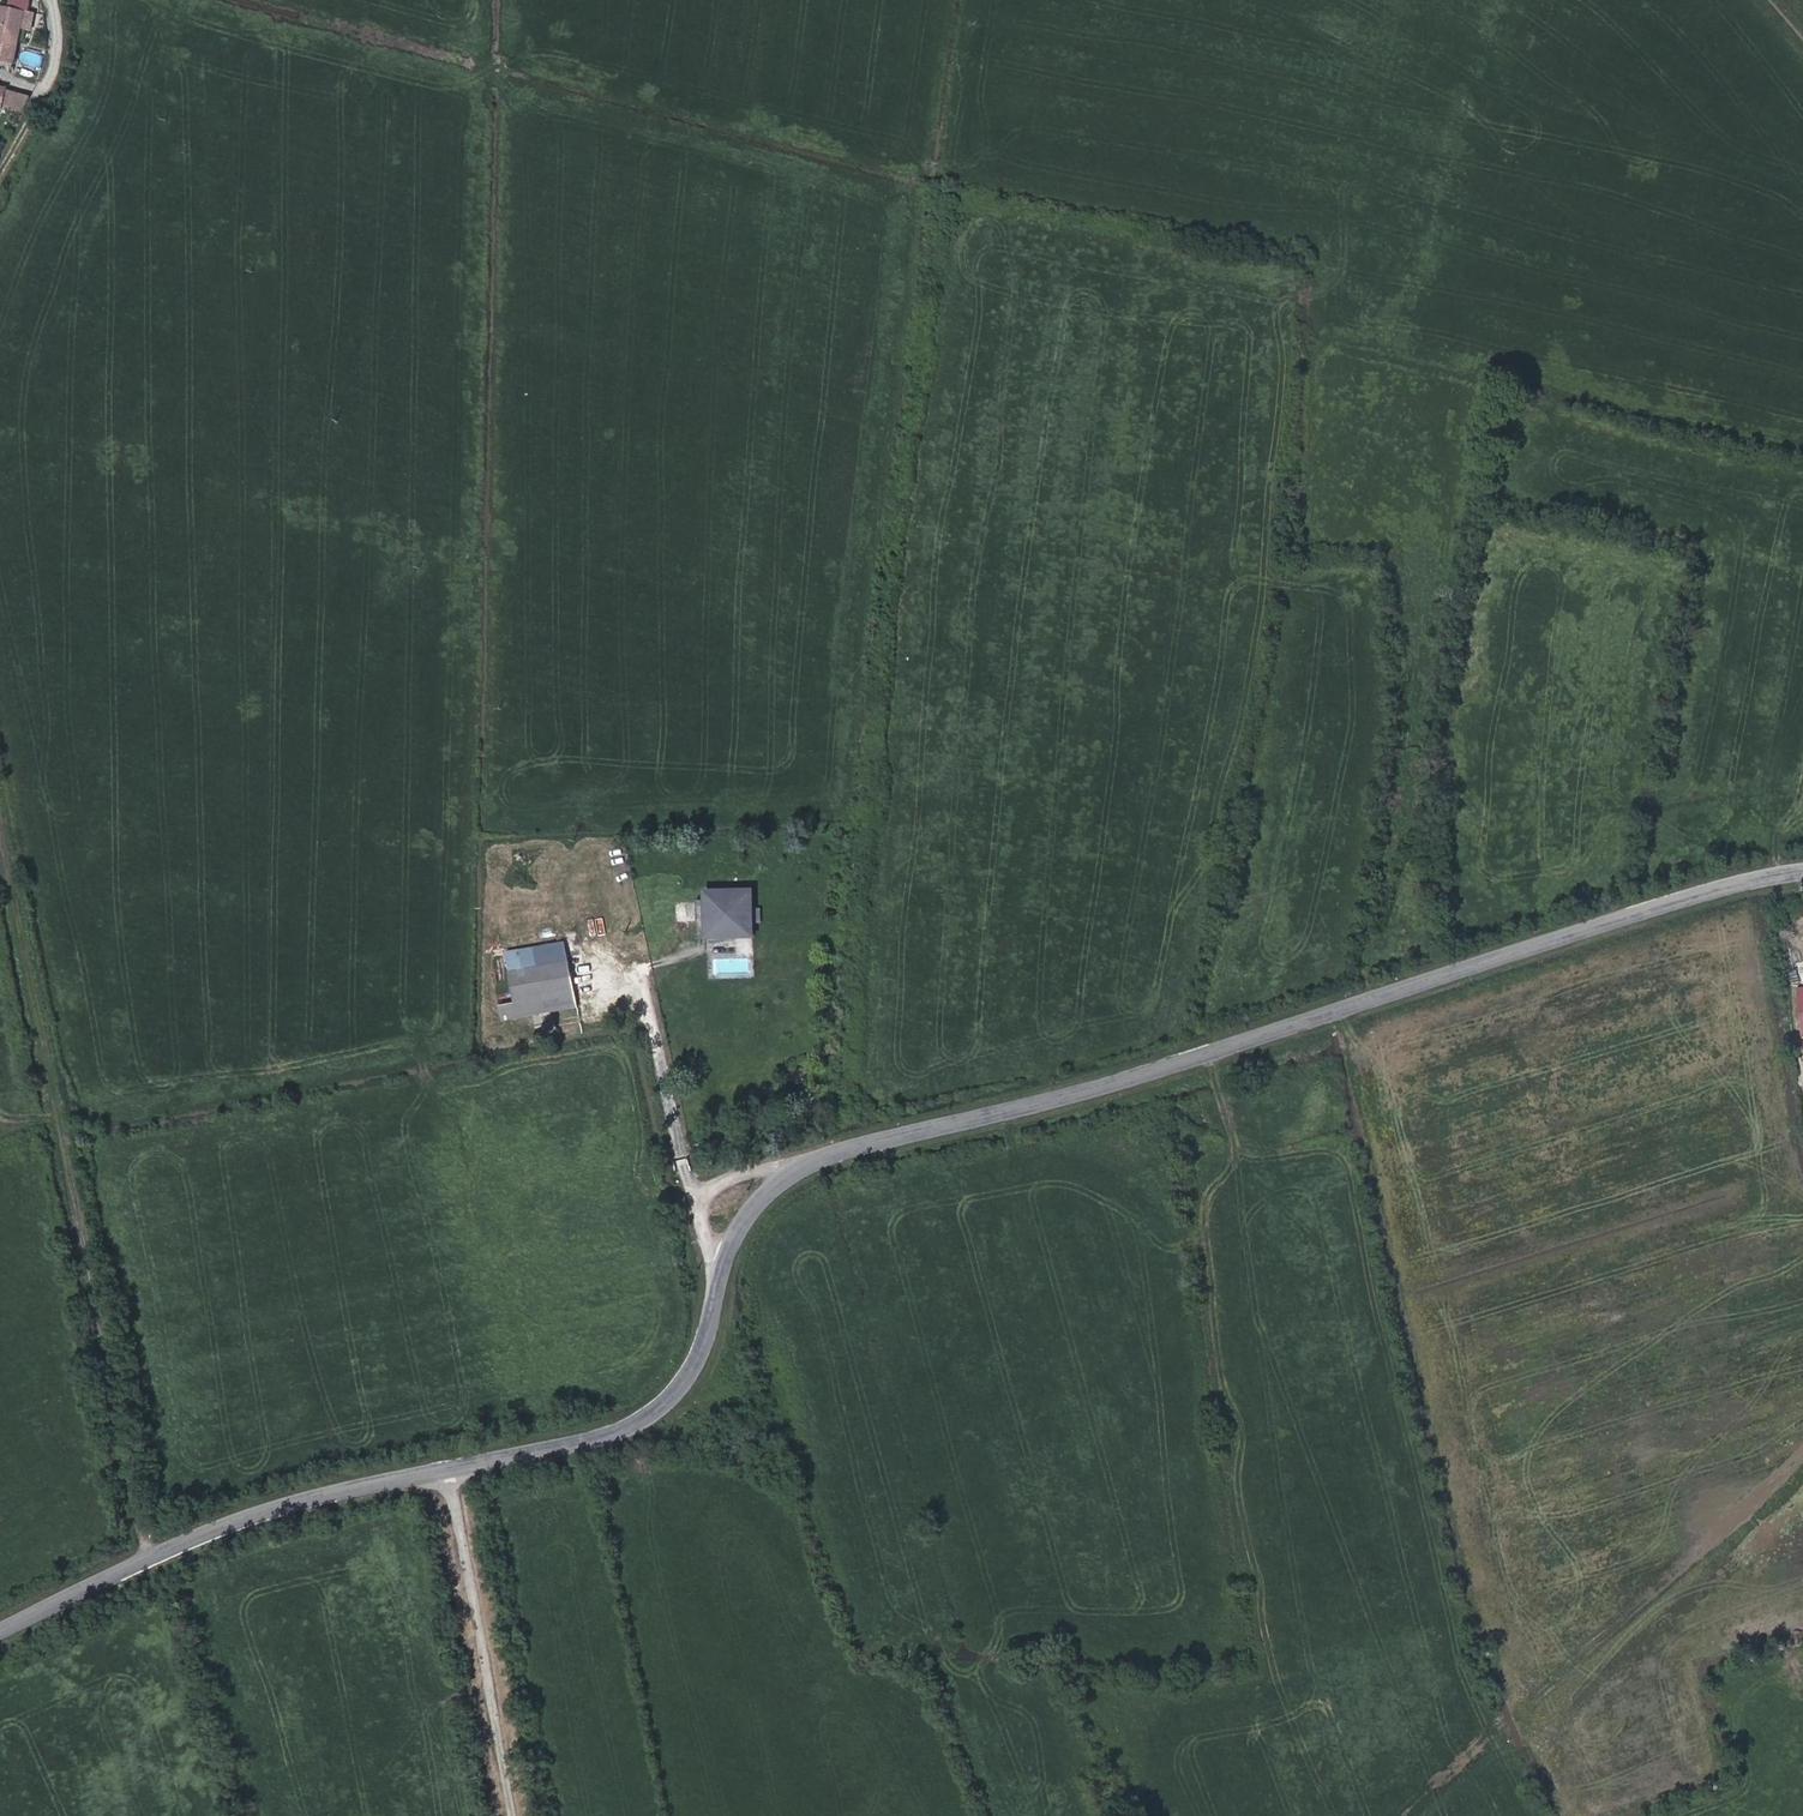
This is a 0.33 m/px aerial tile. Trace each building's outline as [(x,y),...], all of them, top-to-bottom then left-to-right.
[(1,2),(0,8),(0,38),(15,41),(24,7),(1,2)] [(10,63),(15,41),(0,38),(0,60),(10,63)] [(23,105),(31,91),(4,84),(1,99),(23,105)] [(509,880),(509,894),(521,893),(521,879),(509,880)] [(733,917),(759,917),(757,894),(710,896),(710,928),(732,928),(733,917)] [(574,1007),(564,961),(511,972),(518,1004),(503,1007),(507,1022),(574,1007)] [(483,993),(490,993),(489,977),(482,978),(483,993)] [(1323,1651),(1324,1661),(1338,1659),(1337,1649),(1323,1651)]
